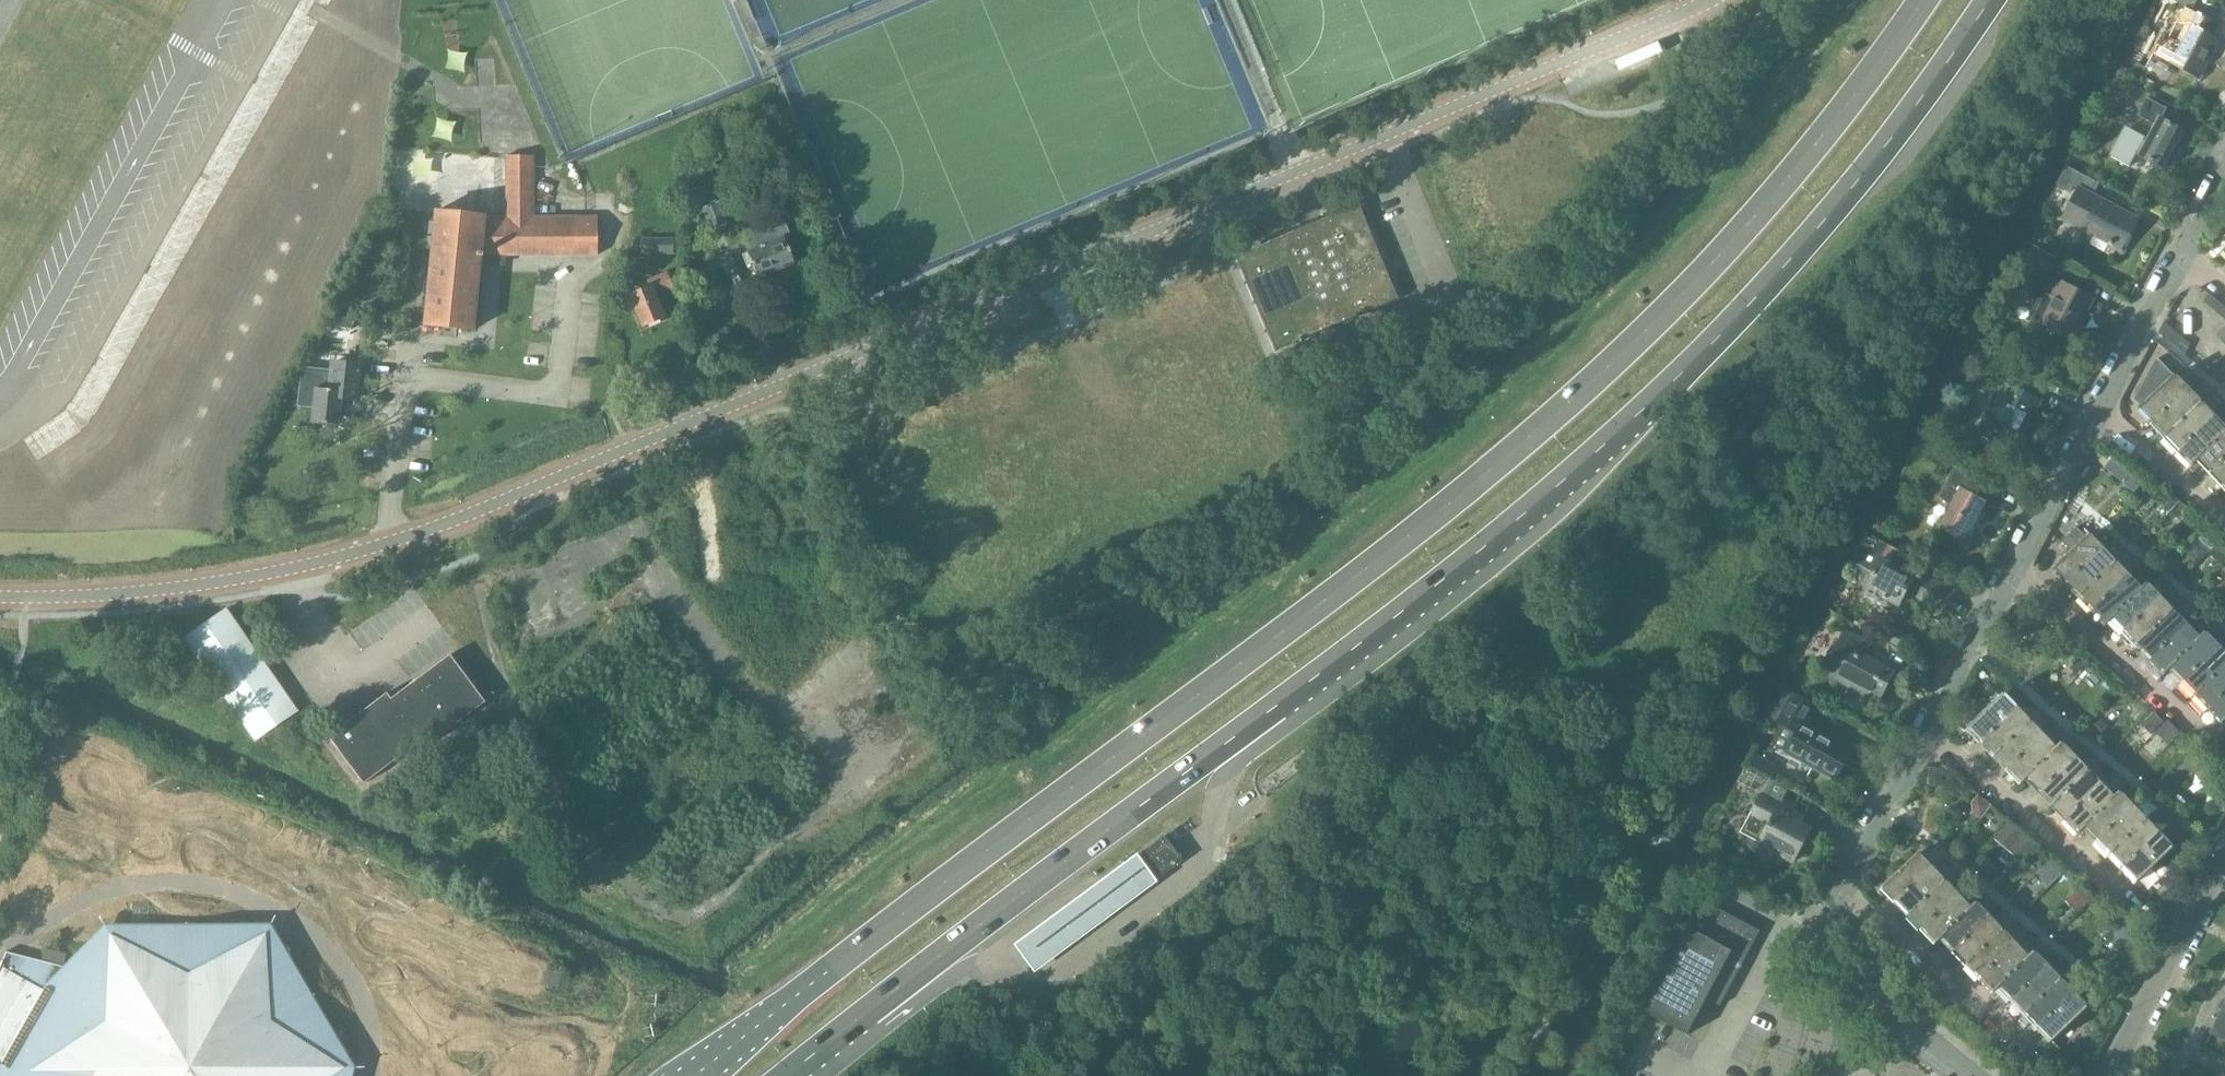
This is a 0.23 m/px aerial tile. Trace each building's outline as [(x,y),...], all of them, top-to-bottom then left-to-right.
[(2164,40),(2155,56),(2198,79),(2205,66),(2203,65),(2217,39),(2211,36),(2217,24),(2192,11),(2186,23),(2190,25),(2178,47),(2164,40)] [(2147,98),(2138,116),(2156,126),(2156,127),(2148,141),(2145,139),(2145,138),(2128,129),(2113,158),(2119,161),(2118,161),(2130,167),(2137,153),(2141,155),(2140,156),(2140,157),(2164,169),(2185,132),(2161,119),(2167,109),(2147,98)] [(483,228),(484,217),(435,213),(423,326),(473,331),(480,258),(481,256),(597,256),(597,217),(573,218),(573,227),(532,228),(532,157),(505,157),(505,228),(483,228)] [(2099,184),(2073,170),(2066,182),(2079,189),(2063,219),(2121,250),(2137,220),(2093,196),(2099,184)] [(711,230),(728,222),(719,201),(708,206),(702,208),(711,230)] [(1235,255),(1275,350),(1292,343),(1293,345),(1301,342),(1300,340),(1397,299),(1357,204),(1260,245),(1259,243),(1251,246),(1252,248),(1235,255)] [(758,279),(762,277),(764,280),(771,277),(769,274),(794,264),(783,238),(742,255),(747,269),(753,267),(758,279)] [(629,296),(642,327),(664,318),(655,295),(672,288),(666,274),(644,283),(647,289),(629,296)] [(2028,330),(2064,349),(2069,339),(2073,341),(2073,340),(2072,339),(2079,326),(2086,330),(2094,316),(2088,313),(2095,300),(2056,279),(2047,295),(2028,330)] [(1983,326),(1977,338),(1987,343),(1993,331),(1983,326)] [(2190,390),(2176,376),(2175,376),(2158,359),(2157,360),(2135,400),(2142,408),(2140,410),(2154,424),(2190,390)] [(1984,435),(2014,451),(2041,400),(2031,395),(2038,383),(2013,370),(2006,383),(2011,386),(1984,435)] [(341,392),(330,391),(315,389),(311,424),(338,426),(341,392)] [(2154,424),(2167,438),(2203,403),(2190,390),(2154,424)] [(2167,438),(2180,451),(2216,417),(2203,403),(2167,438)] [(2193,465),(2224,434),(2224,427),(2216,417),(2180,451),(2193,465)] [(2212,473),(2224,461),(2224,434),(2193,465),(2194,466),(2200,460),(2204,465),(2212,473)] [(2114,456),(2105,467),(2114,474),(2123,464),(2114,456)] [(2200,460),(2194,466),(2190,469),(2194,474),(2204,465),(2200,460)] [(2212,473),(2224,487),(2224,461),(2212,473)] [(1981,498),(1988,485),(1956,468),(1941,496),(1953,507),(1941,529),(1965,542),(1987,501),(1981,498)] [(2076,549),(2091,535),(2081,525),(2066,539),(2076,549)] [(1866,533),(1851,562),(1854,563),(1875,575),(1874,576),(1875,576),(1869,588),(1868,587),(1868,588),(1886,598),(1888,600),(1889,599),(1899,604),(1899,605),(1900,605),(1907,591),(1917,596),(1932,604),(1931,603),(1940,586),(1941,587),(1942,586),(1917,572),(1914,576),(1895,566),(1902,553),(1869,535),(1866,533)] [(2069,583),(2104,549),(2091,535),(2076,549),(2055,569),(2069,583)] [(2069,583),(2082,597),(2117,563),(2104,549),(2069,583)] [(2082,597),(2095,611),(2131,576),(2117,563),(2082,597)] [(2095,611),(2108,624),(2149,585),(2149,584),(2143,589),(2131,576),(2095,611)] [(2114,619),(2127,632),(2162,598),(2149,585),(2108,624),(2109,625),(2114,619)] [(2127,632),(2140,646),(2175,612),(2162,598),(2127,632)] [(2189,625),(2175,612),(2140,646),(2153,660),(2189,625)] [(2201,639),(2189,625),(2153,660),(2166,673),(2201,639)] [(190,648),(254,732),(279,713),(216,629),(190,648)] [(1891,629),(1886,639),(1902,647),(1907,637),(1891,629)] [(1823,673),(1879,703),(1895,672),(1866,656),(1872,645),(1846,631),(1823,673)] [(2201,639),(2166,673),(2167,674),(2172,668),(2185,681),(2220,647),(2207,634),(2201,639)] [(2198,695),(2224,669),(2224,652),(2220,647),(2185,681),(2198,695)] [(327,738),(363,785),(420,742),(424,748),(485,703),(449,656),(390,699),(386,694),(327,738)] [(2211,709),(2224,695),(2224,669),(2198,695),(2211,709)] [(1787,753),(1837,780),(1853,751),(1803,724),(1808,716),(1812,718),(1818,707),(1792,693),(1786,704),(1794,709),(1785,727),(1798,734),(1787,753)] [(1970,729),(1983,743),(2019,709),(2005,694),(1970,729)] [(2211,709),(2224,723),(2224,695),(2211,709)] [(2032,722),(2019,709),(1983,743),(1996,757),(2032,722)] [(2045,736),(2032,722),(1996,757),(2010,770),(2045,736)] [(2010,770),(2023,784),(2064,744),(2063,743),(2058,749),(2045,736),(2010,770)] [(2029,779),(2041,792),(2077,758),(2064,744),(2023,784),(2023,785),(2029,779)] [(2041,792),(2054,806),(2090,771),(2077,758),(2041,792)] [(2054,806),(2068,819),(2103,785),(2090,771),(2054,806)] [(2116,798),(2103,785),(2068,819),(2081,833),(2088,826),(2116,798)] [(1751,816),(1742,833),(1762,843),(1794,861),(1811,830),(1790,819),(1796,806),(1765,789),(1751,816)] [(2087,828),(2099,841),(2135,807),(2122,793),(2088,826),(2081,833),(2081,834),(2087,828)] [(2099,841),(2113,855),(2148,820),(2135,807),(2099,841)] [(2113,855),(2126,868),(2161,834),(2148,820),(2113,855)] [(2161,834),(2126,868),(2139,882),(2175,848),(2161,834)] [(1164,837),(1137,856),(1155,881),(1182,862),(1164,837)] [(1884,888),(1898,902),(1934,868),(1920,854),(1884,888)] [(1156,884),(1135,856),(1013,946),(1034,974),(1156,884)] [(1898,902),(1911,916),(1947,882),(1934,868),(1898,902)] [(1911,916),(1924,930),(1960,895),(1947,882),(1911,916)] [(1937,943),(1979,903),(1978,903),(1972,908),(1960,895),(1924,930),(1937,943)] [(1640,1007),(1639,1006),(1638,1008),(1639,1008),(1603,1075),(1690,1075),(1705,1052),(1704,1052),(1702,1055),(1690,1047),(1698,1034),(1715,1002),(1720,1005),(1720,1006),(1721,1006),(1761,931),(1760,931),(1759,932),(1700,900),(1701,899),(1700,899),(1686,925),(1683,924),(1682,925),(1683,926),(1640,1007)] [(2072,899),(2060,910),(2070,919),(2081,908),(2072,899)] [(1943,938),(1956,951),(1992,917),(1979,903),(1937,943),(1938,944),(1943,938)] [(1956,951),(1969,965),(2005,931),(1992,917),(1956,951)] [(2,959),(0,964),(0,1075),(354,1075),(355,1070),(270,925),(105,926),(64,968),(5,953),(2,959)] [(1969,965),(1982,979),(2018,944),(2005,931),(1969,965)] [(1982,979),(1995,992),(2036,953),(2036,952),(2030,957),(2018,944),(1982,979)] [(2001,987),(2014,1000),(2050,966),(2036,953),(1995,992),(1996,993),(2001,987)] [(2014,1000),(2027,1014),(2063,980),(2050,966),(2014,1000)] [(2027,1014),(2040,1028),(2076,993),(2063,980),(2027,1014)] [(2076,993),(2040,1028),(2054,1042),(2089,1008),(2076,993)] [(2212,1034),(2224,1042),(2224,1010),(2212,1034)] [(2204,1068),(2200,1075),(2219,1075),(2204,1068)]
